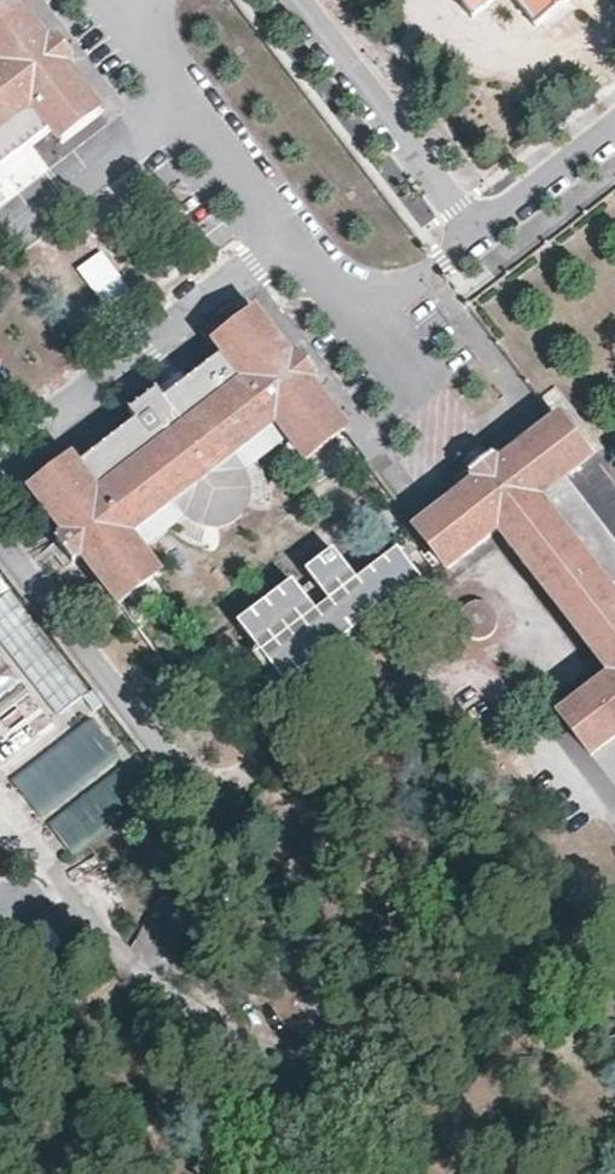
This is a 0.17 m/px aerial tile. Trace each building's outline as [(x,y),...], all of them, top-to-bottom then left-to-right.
[(48,124),(59,137),(95,108),(62,64),(72,56),(57,36),(46,44),(13,0),(6,0),(0,5),(0,160),(48,124)] [(478,13),(495,0),(468,0),(478,13)] [(539,23),(569,0),(521,0),(539,23)] [(1,180),(0,182),(0,199),(10,191),(1,180)] [(219,348),(259,318),(248,304),(205,338),(216,351),(219,348)] [(172,407),(161,393),(132,415),(144,429),(88,474),(75,458),(36,489),(69,530),(59,539),(74,557),(83,549),(123,600),(156,574),(162,570),(142,543),(189,506),(195,512),(199,515),(209,518),(220,518),(231,514),(234,511),(242,502),(243,498),(245,488),(242,479),(237,469),(285,433),(305,459),(344,428),(308,381),(316,375),(300,353),(292,360),(259,318),(219,348),(230,362),(172,407)] [(132,415),(161,393),(153,382),(125,405),(132,415)] [(555,414),(499,458),(489,445),(465,464),(474,477),(418,519),(448,557),(495,520),(605,667),(557,703),(588,744),(614,724),(614,541),(561,470),(584,452),(555,414)] [(300,574),(248,615),(297,675),(425,572),(402,543),(368,569),(342,537),(313,560),(338,591),(323,603),(300,574)] [(171,592),(156,574),(123,600),(137,619),(171,592)] [(13,589),(0,599),(0,635),(63,716),(93,693),(13,589)] [(490,622),(490,618),(488,610),(485,606),(479,602),(471,602),(465,604),(459,609),(457,615),(457,621),(459,627),(464,632),(469,635),(476,635),(482,633),(487,629),(490,622)] [(4,653),(0,656),(0,696),(23,678),(4,653)] [(33,691),(0,715),(0,770),(1,771),(59,726),(33,691)] [(124,754),(91,713),(12,776),(45,817),(124,754)] [(154,796),(126,760),(50,819),(77,855),(154,796)]
